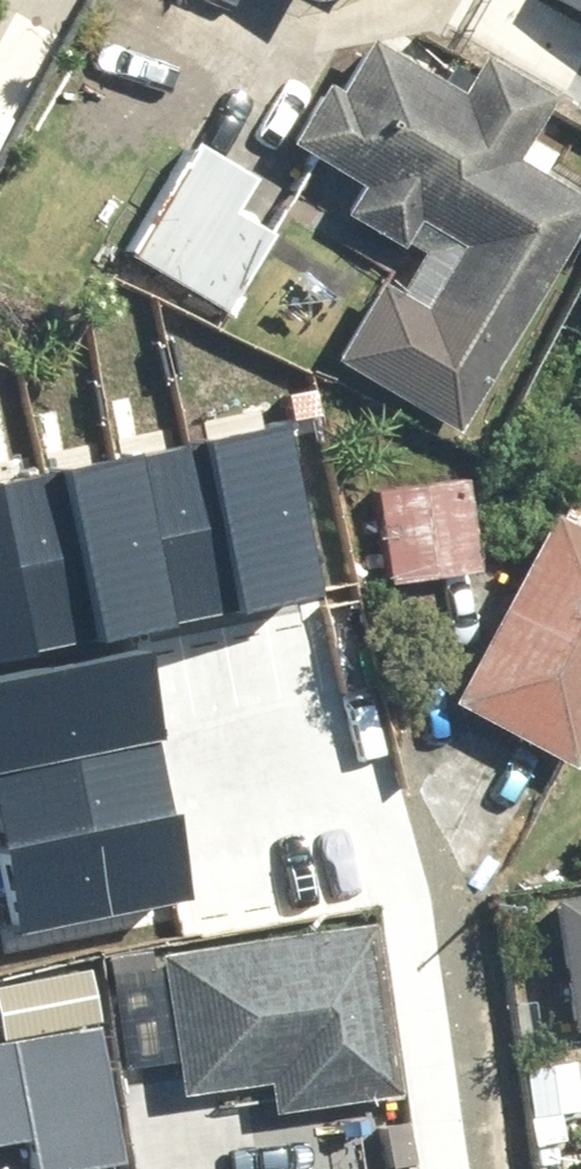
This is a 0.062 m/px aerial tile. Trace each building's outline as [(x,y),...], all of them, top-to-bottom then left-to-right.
[(580,13),(580,0),(560,0),(580,13)] [(573,221),(499,174),(517,142),(512,139),(531,101),(459,64),(440,99),(333,40),(273,147),(411,223),(318,370),(433,442),(573,221)] [(189,151),(121,274),(212,324),(280,201),(189,151)] [(331,583),(300,427),(0,485),(0,647),(331,583)] [(355,500),(368,579),(466,562),(452,484),(355,500)] [(580,712),(580,551),(531,519),(430,680),(553,757),(580,712)] [(17,922),(196,891),(155,659),(0,686),(0,824),(17,922)] [(517,913),(534,1048),(580,1043),(580,905),(517,913)] [(136,938),(154,1075),(238,1065),(242,1097),(366,1082),(345,912),(136,938)] [(0,1048),(0,1073),(13,1168),(14,1168),(88,1159),(71,1038),(0,1048)]
